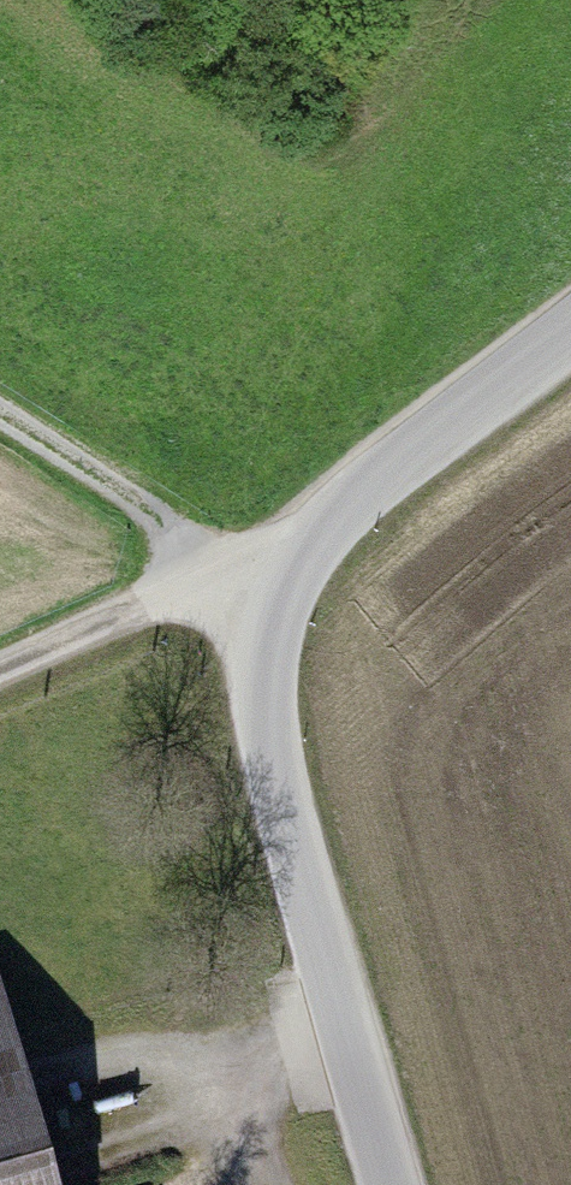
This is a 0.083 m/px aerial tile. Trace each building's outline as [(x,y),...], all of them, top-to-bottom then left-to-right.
[(0,984),(0,1184),(55,1184),(0,984)]
